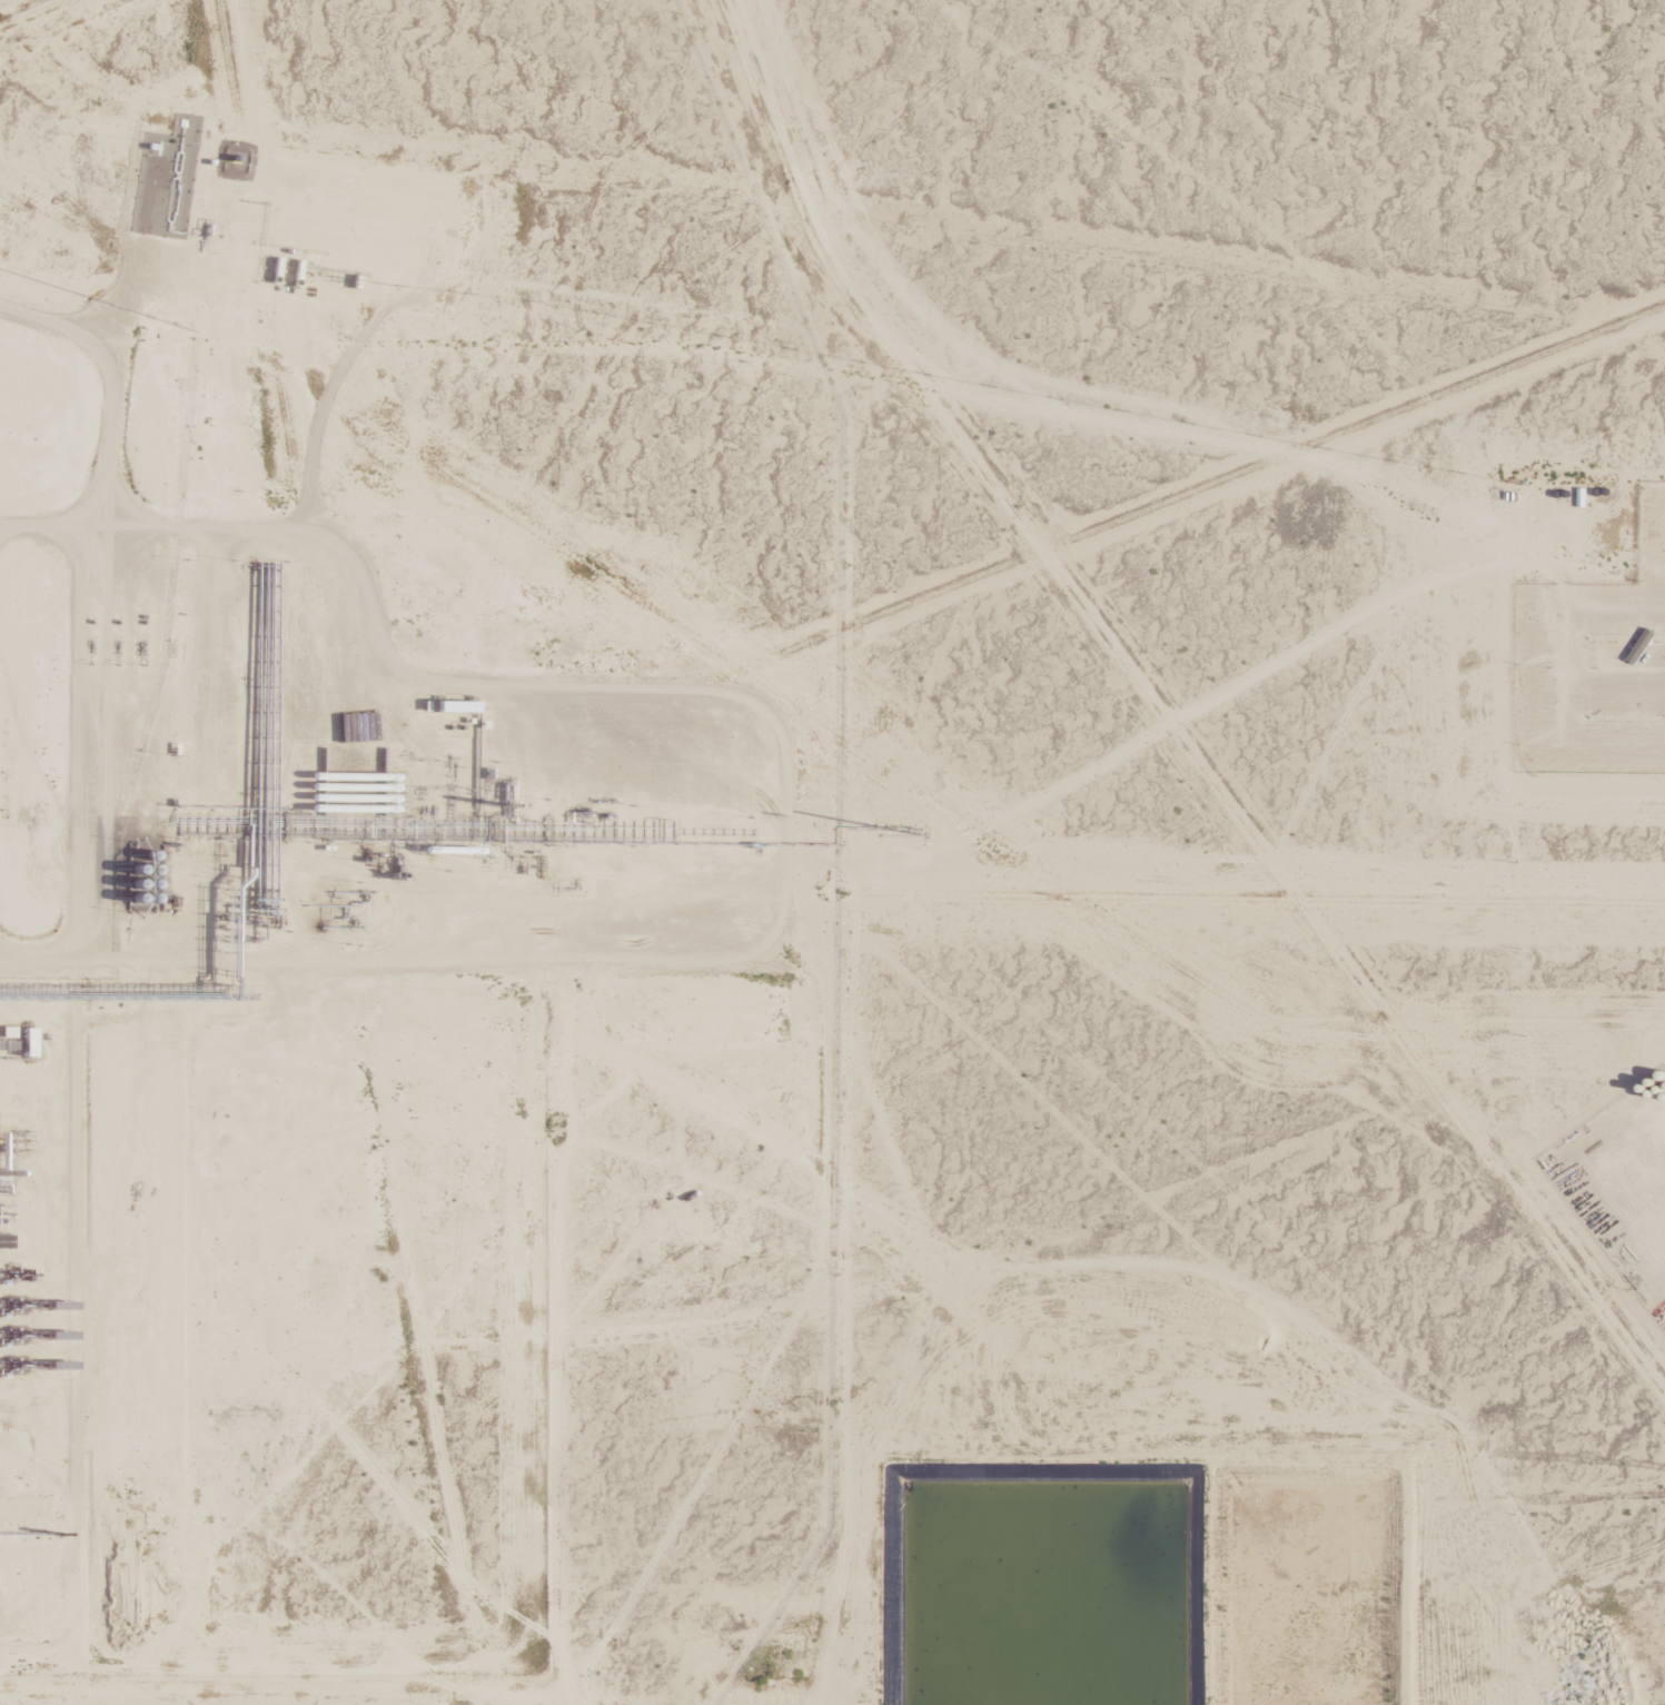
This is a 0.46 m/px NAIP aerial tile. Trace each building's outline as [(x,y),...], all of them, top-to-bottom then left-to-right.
[(476,714),(476,702),(436,702),(436,713),(476,714)]
